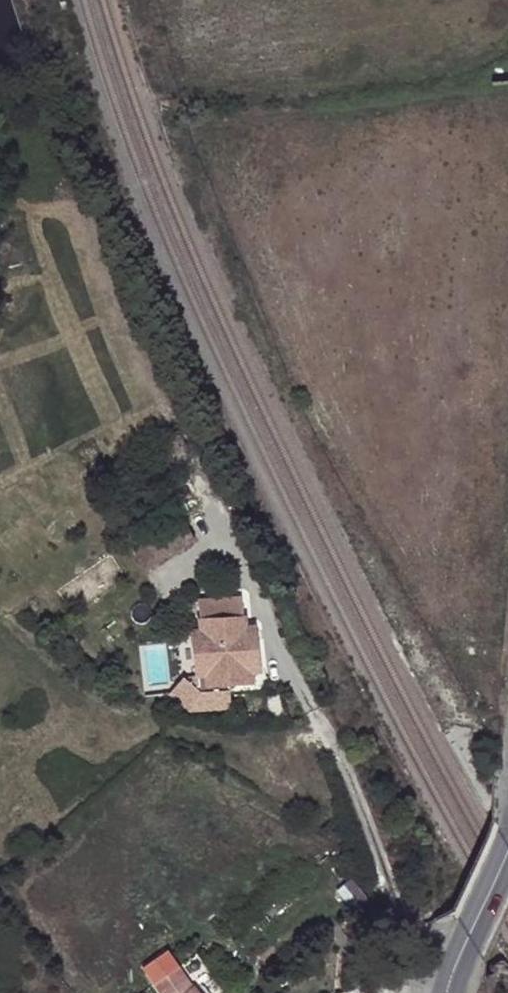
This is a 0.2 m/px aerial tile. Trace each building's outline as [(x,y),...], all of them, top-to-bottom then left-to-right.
[(127,532),(136,561),(194,544),(186,515),(127,532)] [(247,628),(241,598),(199,602),(204,633),(191,635),(198,679),(208,678),(209,690),(252,685),(252,673),(261,671),(255,629),(247,628)] [(192,982),(177,992),(200,992),(192,982)]
